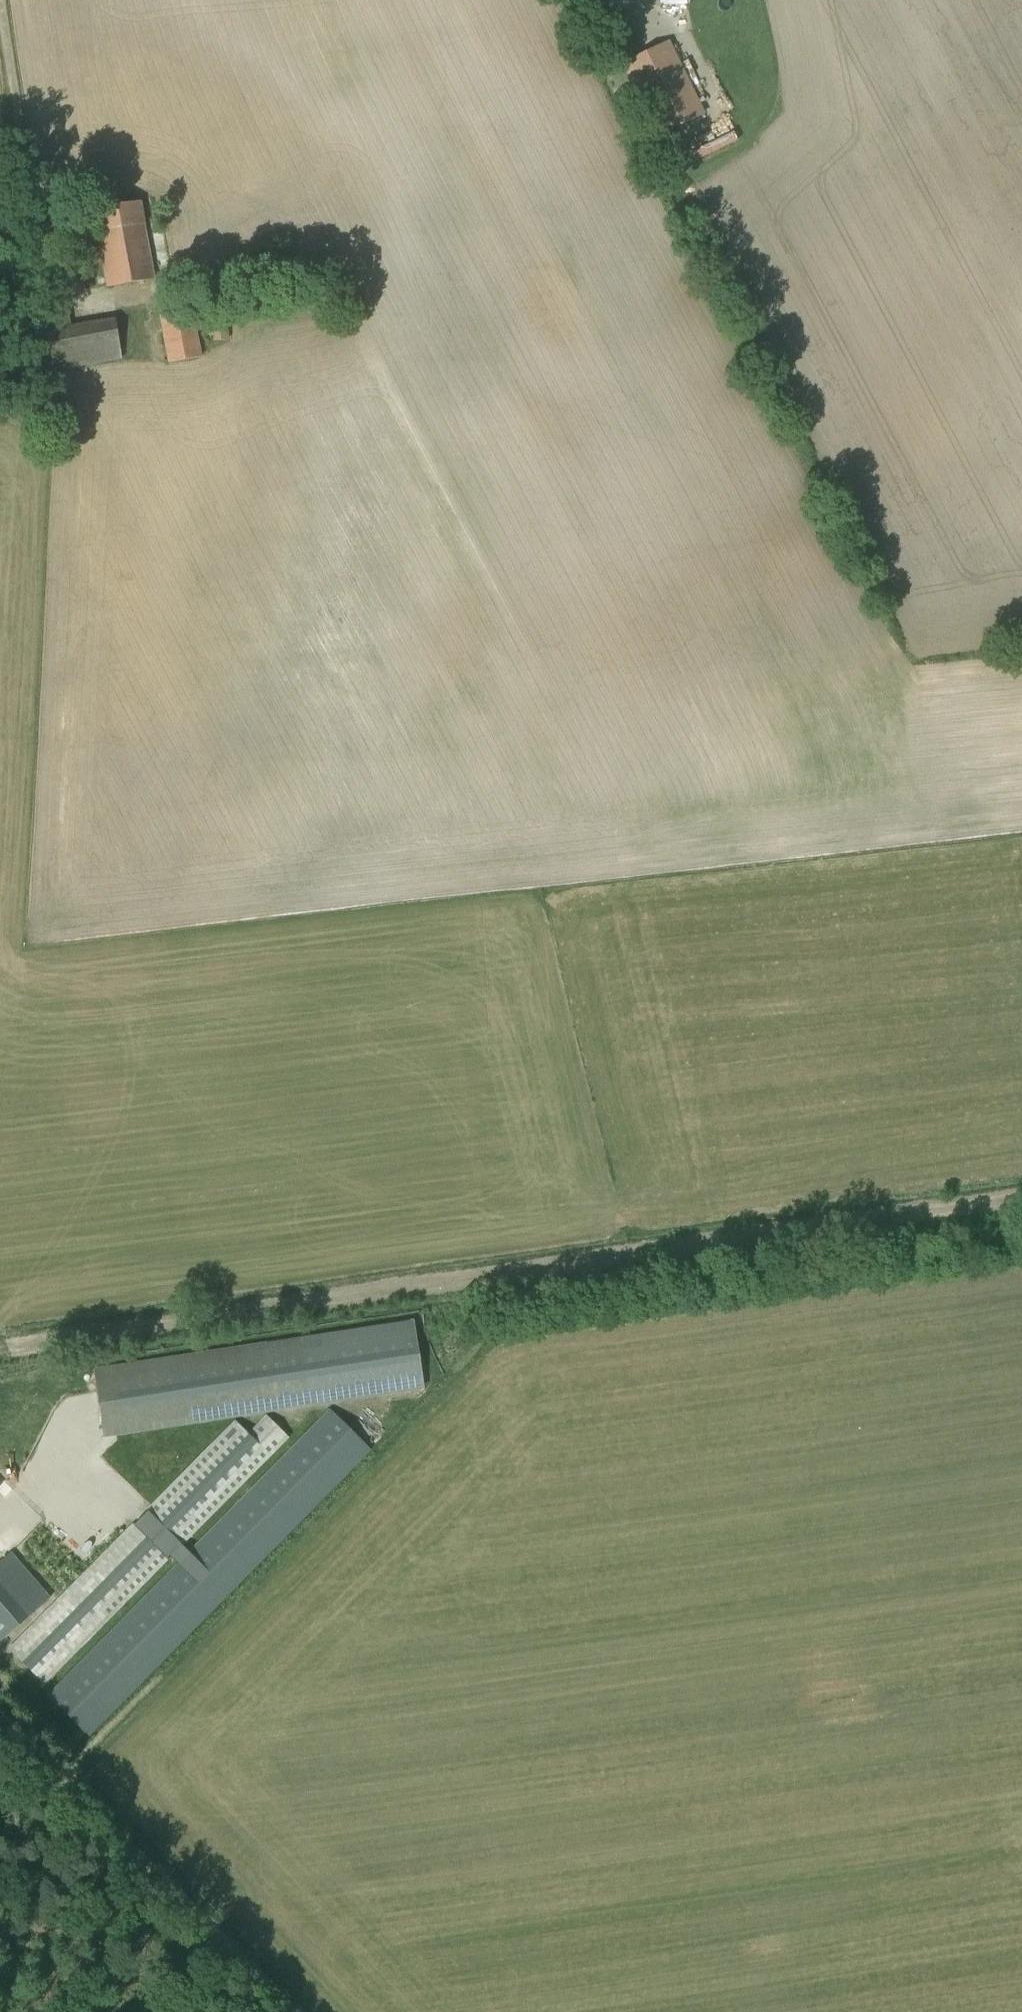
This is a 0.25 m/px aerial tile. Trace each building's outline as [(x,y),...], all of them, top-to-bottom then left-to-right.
[(620,62),(628,58),(643,51),(624,11),(619,13),(602,21),(620,62)] [(643,51),(620,62),(653,135),(694,116),(661,43),(643,51)] [(106,287),(154,279),(141,201),(93,210),(106,287)] [(168,363),(202,357),(193,310),(159,316),(168,363)] [(71,325),(49,329),(46,330),(54,372),(122,360),(115,319),(115,318),(114,318),(71,325)] [(208,340),(229,339),(228,318),(207,319),(208,340)] [(102,1431),(308,1400),(424,1385),(415,1321),(299,1337),(93,1368),(102,1431)] [(90,1738),(373,1451),(329,1407),(46,1694),(90,1738)] [(289,1438),(266,1414),(248,1432),(235,1420),(8,1649),(44,1685),(289,1438)] [(51,1598),(11,1551),(0,1561),(0,1643),(51,1598)]
